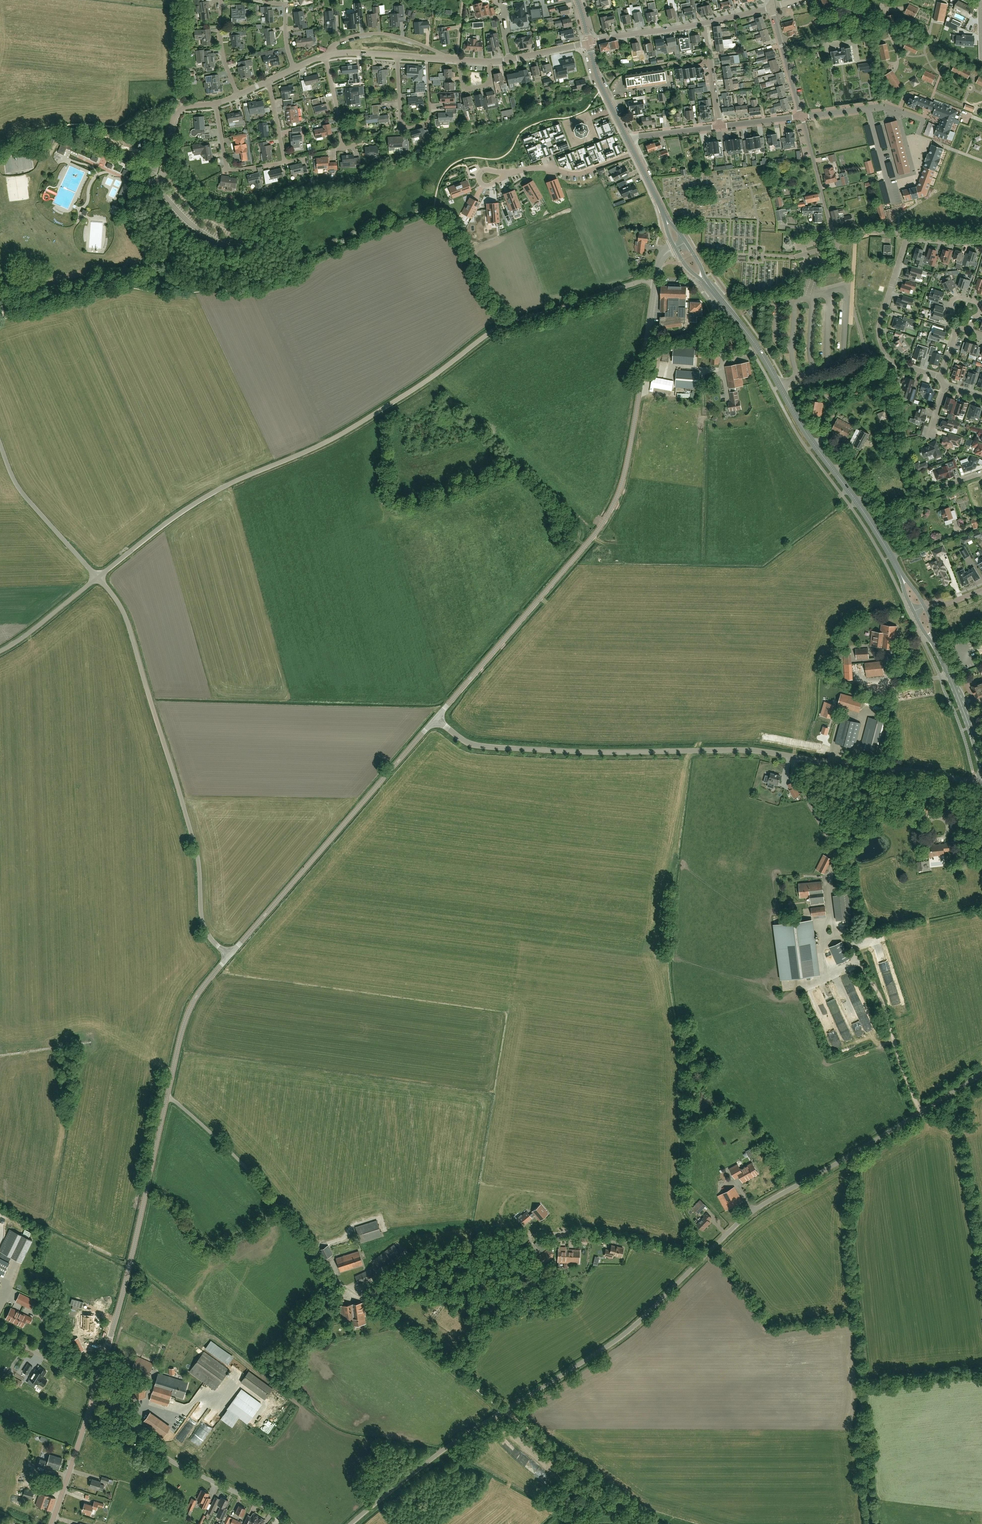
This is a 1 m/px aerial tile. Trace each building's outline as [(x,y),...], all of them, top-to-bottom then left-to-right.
[(200,13),(201,20),(210,18),(208,8),(210,8),(209,1),(204,2),(204,0),(194,0),(196,13),(200,13)] [(675,0),(667,0),(669,9),(667,10),(669,18),(676,17),(674,11),(673,6),(676,5),(676,4),(675,0)] [(732,3),(731,0),(722,0),(722,3),(719,4),(721,10),(730,8),(730,4),(732,3)] [(655,20),(654,12),(656,12),(654,2),(647,3),(648,8),(644,9),(645,18),(647,18),(648,21),(655,20)] [(938,2),(934,20),(944,22),(948,4),(938,2)] [(959,2),(955,10),(969,17),(973,9),(959,2)] [(477,18),(483,16),(490,14),(490,16),(495,15),(493,8),(489,9),(488,4),(483,6),(482,3),(474,5),(476,12),(477,15),(477,18)] [(526,17),(529,17),(529,15),(526,15),(526,13),(525,13),(523,3),(515,4),(515,5),(516,5),(516,6),(517,14),(512,15),(511,16),(511,19),(512,19),(513,23),(518,23),(518,26),(519,27),(522,26),(523,25),(523,22),(527,21),(526,17)] [(706,13),(704,6),(703,3),(700,4),(700,3),(697,4),(700,15),(706,13)] [(693,14),(691,7),(687,8),(687,6),(687,4),(680,5),(682,13),(684,13),(685,16),(693,14)] [(237,22),(237,19),(247,19),(247,21),(250,21),(250,8),(246,9),(245,9),(245,5),(236,5),(236,7),(236,9),(232,9),(232,22),(237,22)] [(400,21),(401,21),(402,21),(404,21),(403,5),(395,6),(396,14),(391,14),(392,27),(400,26),(400,21)] [(907,9),(905,13),(914,18),(916,14),(918,9),(909,5),(907,9)] [(262,22),(266,21),(266,23),(273,22),(273,10),(271,10),(271,8),(271,6),(263,7),(260,7),(261,13),(264,13),(265,17),(262,17),(262,22)] [(529,15),(529,17),(530,21),(543,19),(542,8),(541,6),(528,8),(529,15)] [(556,9),(557,11),(560,11),(561,15),(569,13),(567,7),(556,9)] [(630,9),(630,8),(629,7),(626,8),(627,9),(624,10),(625,15),(622,16),(624,24),(630,23),(630,20),(629,15),(631,14),(632,21),(633,20),(630,9)] [(630,9),(633,20),(635,20),(636,22),(642,21),(640,12),(637,12),(636,8),(630,9)] [(306,23),(304,23),(303,11),(294,12),(295,18),(296,18),(297,25),(299,24),(299,26),(299,28),(307,27),(306,23)] [(326,11),(326,15),(326,25),(325,25),(325,30),(326,30),(336,29),(335,20),(334,15),(333,15),(333,11),(326,11)] [(359,21),(359,15),(358,11),(356,11),(356,14),(351,14),(351,15),(346,15),(347,19),(344,19),(345,24),(347,24),(348,29),(356,28),(356,23),(360,23),(359,21)] [(367,15),(369,27),(376,26),(376,19),(376,14),(367,15)] [(857,15),(853,16),(855,27),(865,25),(863,14),(859,14),(858,15),(857,15)] [(601,18),(603,28),(609,27),(608,23),(614,21),(613,16),(607,18),(606,16),(601,18)] [(752,26),(764,22),(763,17),(756,19),(757,22),(748,25),(749,27),(752,26)] [(559,28),(563,27),(563,28),(571,26),(570,19),(559,22),(559,21),(554,22),(555,26),(558,26),(559,28)] [(958,26),(960,27),(962,23),(953,19),(951,23),(957,25),(957,26),(958,26)] [(946,20),(945,25),(955,30),(957,26),(957,25),(951,23),(946,20)] [(783,32),(796,28),(793,21),(781,24),(783,32)] [(428,28),(430,27),(429,22),(423,22),(415,22),(416,34),(424,33),(423,28),(428,28)] [(440,32),(442,45),(450,43),(448,31),(446,31),(445,29),(445,27),(439,28),(439,32),(440,32)] [(275,40),(274,31),(271,31),(271,28),(264,28),(264,33),(266,33),(267,45),(275,44),(275,43),(276,43),(276,41),(275,40)] [(202,30),(195,31),(196,39),(202,39),(203,45),(212,45),(211,31),(210,29),(202,30)] [(563,40),(565,39),(574,37),(572,29),(564,31),(564,32),(561,32),(562,35),(561,36),(561,39),(563,40)] [(756,39),(768,35),(766,29),(760,31),(761,34),(755,36),(756,39)] [(243,35),(243,36),(246,35),(245,31),(242,31),(236,32),(236,34),(236,35),(231,35),(231,40),(232,40),(233,47),(237,47),(237,46),(239,46),(240,50),(244,49),(244,44),(240,44),(240,36),(243,35)] [(486,34),(487,39),(488,45),(487,45),(488,52),(496,50),(495,47),(497,47),(499,47),(497,33),(492,34),(492,33),(486,34)] [(314,34),(307,35),(307,38),(298,39),(299,47),(305,46),(306,48),(308,50),(310,47),(310,45),(313,45),(312,41),(316,41),(316,37),(314,37),(314,34)] [(951,34),(951,35),(953,35),(957,35),(957,42),(957,44),(973,46),(973,37),(966,36),(966,35),(962,35),(957,35),(951,34)] [(699,35),(691,36),(692,44),(691,44),(691,46),(697,46),(696,43),(700,42),(699,35)] [(677,38),(679,49),(680,52),(694,49),(693,46),(691,47),(689,36),(687,37),(684,37),(684,36),(677,38)] [(516,42),(516,44),(518,45),(519,45),(520,49),(521,49),(522,49),(523,49),(524,48),(527,48),(526,45),(530,44),(533,44),(531,37),(525,38),(525,37),(518,39),(518,40),(517,40),(516,42)] [(667,39),(668,44),(668,46),(671,46),(672,48),(673,51),(675,50),(677,50),(674,37),(667,39)] [(470,39),(469,42),(468,42),(467,45),(466,45),(465,46),(464,47),(464,48),(465,49),(466,50),(467,50),(480,51),(482,51),(482,43),(477,43),(477,40),(473,39),(470,39)] [(667,53),(666,44),(665,44),(664,44),(663,39),(655,40),(656,46),(661,45),(662,52),(664,52),(664,54),(667,53)] [(611,42),(609,43),(608,43),(600,45),(600,48),(600,49),(600,51),(601,51),(601,52),(610,50),(613,49),(613,50),(619,48),(618,40),(611,42)] [(641,51),(640,51),(640,50),(639,42),(632,43),(634,51),(637,51),(637,56),(638,56),(640,55),(640,57),(644,56),(643,51),(641,51)] [(918,48),(907,42),(904,48),(909,50),(910,51),(911,51),(916,53),(918,48)] [(648,52),(649,56),(654,55),(653,51),(651,43),(648,43),(644,44),(646,53),(648,52)] [(888,51),(887,44),(884,45),(883,45),(881,45),(879,46),(882,61),(885,60),(887,60),(888,59),(890,59),(888,53),(888,52),(888,51)] [(837,51),(831,52),(833,65),(839,64),(839,59),(844,58),(844,63),(853,61),(851,48),(846,48),(846,47),(842,48),(842,51),(838,52),(837,51)] [(213,71),(212,68),(215,67),(214,61),(215,61),(214,53),(211,54),(211,52),(211,51),(204,52),(204,50),(196,51),(198,62),(206,61),(206,63),(203,64),(204,68),(207,68),(206,68),(207,71),(213,71)] [(775,57),(775,56),(776,55),(775,54),(774,53),(773,51),(766,53),(767,57),(763,59),(763,58),(756,60),(757,64),(764,62),(769,60),(769,59),(775,57)] [(264,63),(271,62),(271,65),(273,65),(280,64),(279,57),(276,58),(275,55),(263,57),(264,63)] [(730,64),(735,63),(734,56),(727,57),(722,57),(723,64),(729,63),(730,64)] [(574,67),(575,67),(573,59),(568,60),(568,59),(565,60),(565,61),(562,61),(563,67),(557,68),(557,69),(558,75),(555,76),(556,79),(567,77),(567,74),(567,73),(567,72),(566,69),(574,67)] [(252,70),(249,71),(248,65),(250,65),(249,60),(241,62),(238,62),(239,67),(238,67),(239,73),(240,73),(241,78),(250,76),(253,75),(252,70)] [(770,65),(764,66),(765,67),(764,68),(764,69),(777,65),(776,60),(769,61),(770,65)] [(872,62),(858,64),(859,71),(863,71),(864,73),(873,72),(872,62)] [(972,71),(956,63),(952,70),(968,78),(969,77),(969,75),(972,71)] [(542,66),(543,73),(552,71),(550,64),(548,64),(542,66)] [(358,65),(342,67),(343,74),(353,73),(353,80),(352,80),(352,82),(352,83),(361,82),(361,79),(359,79),(358,65)] [(765,72),(769,71),(769,72),(770,73),(771,73),(779,71),(779,70),(780,70),(779,68),(779,67),(778,68),(777,65),(764,69),(758,70),(759,75),(765,73),(765,72)] [(378,71),(379,84),(386,84),(386,79),(385,79),(385,75),(388,75),(388,70),(383,70),(383,68),(383,66),(374,67),(372,67),(373,73),(377,73),(377,71),(378,71)] [(407,76),(413,76),(413,81),(422,81),(422,78),(422,68),(418,68),(418,67),(407,66),(407,73),(407,76)] [(535,78),(537,77),(540,77),(537,66),(532,67),(533,75),(531,76),(532,82),(536,81),(535,78)] [(696,78),(695,67),(688,68),(690,78),(696,77),(696,78)] [(695,67),(696,78),(703,77),(703,74),(704,74),(704,69),(702,70),(702,67),(695,68),(695,67)] [(683,79),(682,68),(675,69),(675,70),(675,74),(676,74),(677,79),(683,78),(683,79)] [(690,78),(688,68),(682,69),(682,68),(683,79),(690,78)] [(454,72),(452,72),(451,69),(444,70),(445,73),(438,73),(439,77),(433,77),(430,77),(430,81),(433,81),(438,80),(445,80),(445,79),(445,77),(454,77),(454,72)] [(731,74),(737,73),(739,73),(745,72),(746,72),(746,69),(741,70),(737,71),(724,73),(725,78),(732,77),(731,74)] [(664,71),(664,70),(626,76),(627,85),(627,88),(666,82),(665,74),(664,71)] [(470,71),(471,84),(482,83),(482,71),(470,71)] [(893,72),(892,71),(888,74),(885,75),(895,91),(902,86),(893,72)] [(923,75),(922,79),(932,84),(933,81),(934,80),(936,76),(925,71),(924,75),(923,75)] [(767,80),(767,82),(784,77),(782,72),(776,74),(777,77),(767,80)] [(494,74),(495,78),(493,78),(494,82),(496,82),(499,81),(500,85),(501,85),(501,87),(502,89),(507,88),(506,84),(504,84),(503,80),(503,76),(502,76),(501,73),(494,74)] [(222,85),(220,85),(219,75),(206,76),(206,82),(210,82),(211,87),(206,88),(207,94),(213,93),(213,94),(217,93),(217,92),(222,91),(222,85)] [(304,77),(305,80),(303,81),(301,81),(303,91),(312,89),(311,84),(320,82),(318,75),(306,77),(304,77)] [(910,81),(914,87),(920,83),(916,77),(910,81)] [(445,80),(438,80),(433,81),(433,83),(433,85),(440,85),(440,86),(445,86),(445,90),(454,90),(454,89),(455,89),(455,86),(454,86),(454,82),(445,83),(445,80)] [(578,89),(586,87),(584,80),(576,82),(577,87),(572,88),(573,91),(578,90),(578,89)] [(771,95),(785,91),(783,85),(776,87),(777,90),(767,93),(767,96),(770,95),(771,95)] [(291,97),(290,94),(294,93),(293,86),(281,88),(282,94),(283,99),(288,99),(288,98),(291,97)] [(363,86),(358,87),(349,88),(345,88),(346,90),(346,92),(345,92),(346,100),(347,100),(347,104),(355,103),(360,103),(359,95),(364,94),(363,86)] [(497,98),(495,99),(495,98),(494,91),(492,91),(486,93),(487,99),(488,104),(494,102),(495,105),(499,105),(497,98)] [(416,105),(417,108),(425,108),(424,101),(422,101),(422,96),(424,96),(423,92),(417,93),(417,97),(408,98),(409,106),(416,105)] [(727,92),(727,93),(729,114),(732,114),(732,115),(734,115),(735,114),(734,107),(734,106),(733,104),(732,104),(731,102),(732,101),(731,96),(729,96),(729,92),(727,93),(727,92)] [(445,105),(445,108),(456,108),(456,104),(455,104),(454,94),(440,95),(440,102),(445,102),(445,105)] [(484,98),(483,98),(482,94),(474,96),(476,104),(476,105),(476,108),(483,106),(484,110),(487,109),(485,97),(484,98)] [(633,110),(642,108),(644,108),(643,100),(645,99),(644,96),(639,96),(639,98),(639,100),(629,102),(628,102),(628,106),(629,106),(630,110),(633,110)] [(925,108),(926,109),(926,108),(927,104),(929,101),(928,100),(915,96),(914,100),(911,99),(910,98),(910,99),(908,105),(908,106),(914,108),(915,108),(916,104),(925,108)] [(463,98),(465,104),(465,106),(469,106),(470,110),(473,109),(472,105),(471,97),(463,98)] [(319,101),(319,98),(312,100),(316,114),(316,112),(327,109),(327,111),(328,111),(326,102),(320,103),(319,101)] [(781,103),(773,105),(774,107),(788,103),(787,98),(780,100),(781,103)] [(703,100),(703,101),(699,101),(699,106),(699,111),(700,115),(701,115),(702,118),(704,118),(705,119),(708,118),(708,117),(709,117),(708,114),(710,114),(709,109),(708,100),(703,100)] [(246,116),(250,116),(250,113),(258,112),(258,114),(265,112),(264,109),(262,101),(253,103),(253,102),(249,103),(249,105),(249,107),(247,108),(245,108),(246,116)] [(947,140),(947,139),(952,140),(955,133),(950,131),(950,130),(957,111),(949,108),(945,106),(945,107),(933,102),(932,102),(933,102),(930,110),(929,109),(929,110),(930,110),(934,111),(932,115),(942,118),(941,121),(940,122),(940,123),(940,124),(939,126),(938,125),(936,128),(935,132),(934,135),(943,138),(947,140)] [(287,122),(288,122),(288,123),(289,123),(290,124),(294,123),(295,122),(296,122),(297,123),(298,123),(299,122),(297,105),(297,103),(287,106),(287,110),(286,110),(286,111),(287,118),(286,119),(287,122)] [(365,116),(366,123),(379,121),(379,123),(389,122),(388,115),(380,116),(378,107),(378,105),(372,106),(373,115),(365,116)] [(686,117),(687,120),(693,119),(692,110),(691,106),(688,107),(688,111),(684,111),(685,117),(686,117)] [(642,113),(642,108),(633,110),(634,115),(636,114),(636,117),(644,116),(643,113),(642,113)] [(453,121),(453,114),(457,114),(457,109),(446,109),(446,111),(446,113),(438,113),(439,119),(435,119),(436,125),(440,125),(440,122),(453,121)] [(244,119),(243,119),(241,112),(240,113),(227,115),(229,122),(235,121),(236,125),(245,124),(244,119)] [(194,117),(195,130),(193,130),(191,132),(192,134),(193,135),(195,135),(196,134),(210,133),(210,126),(205,126),(204,117),(194,117)] [(642,125),(656,124),(655,120),(652,121),(651,117),(641,118),(642,125)] [(597,128),(597,126),(595,127),(597,132),(611,126),(609,121),(606,122),(605,120),(603,121),(603,123),(600,124),(601,126),(597,128)] [(897,120),(897,121),(886,124),(886,123),(885,123),(892,149),(895,148),(896,151),(893,152),(899,175),(900,175),(899,174),(910,171),(911,172),(910,169),(909,166),(907,167),(902,146),(904,146),(897,120)] [(260,137),(268,136),(267,124),(267,122),(259,123),(260,137)] [(581,138),(586,136),(589,131),(587,125),(581,123),(576,125),(573,130),(575,136),(581,138)] [(325,135),(332,133),(331,131),(330,124),(323,126),(324,128),(314,130),(316,138),(326,136),(325,135)] [(554,132),(549,134),(550,138),(554,136),(563,133),(560,124),(554,126),(557,133),(555,133),(554,132)] [(597,132),(599,136),(600,136),(600,134),(603,133),(604,135),(607,134),(608,136),(611,135),(610,133),(613,131),(611,126),(597,132)] [(299,135),(298,132),(301,132),(301,127),(292,128),(292,130),(293,132),(290,133),(290,135),(292,148),(300,147),(299,140),(302,139),(301,135),(299,135)] [(411,132),(413,138),(419,136),(420,139),(430,136),(427,129),(426,130),(424,130),(423,128),(417,130),(416,130),(411,132)] [(541,131),(546,143),(551,141),(550,138),(549,134),(547,131),(547,129),(541,131)] [(832,130),(832,133),(822,134),(823,138),(839,137),(839,129),(832,130)] [(795,143),(795,139),(794,135),(794,132),(787,133),(787,137),(787,138),(786,138),(786,141),(784,142),(783,142),(784,149),(791,149),(791,148),(790,144),(795,143)] [(563,133),(554,136),(556,141),(563,139),(564,141),(566,140),(563,133)] [(235,141),(236,145),(235,146),(236,153),(241,153),(242,161),(248,160),(246,152),(248,152),(246,144),(245,144),(244,139),(247,138),(246,134),(238,136),(238,138),(238,140),(235,141)] [(531,134),(523,138),(525,143),(535,140),(536,139),(535,137),(533,138),(531,134)] [(769,145),(775,145),(775,148),(781,147),(780,141),(779,141),(777,141),(776,134),(768,135),(769,145)] [(615,143),(613,136),(609,138),(610,140),(611,142),(616,156),(622,153),(618,145),(615,146),(614,143),(615,143)] [(753,137),(755,149),(761,148),(761,149),(762,152),(765,152),(764,143),(763,143),(761,143),(760,138),(760,136),(753,137)] [(403,142),(403,137),(388,138),(389,147),(389,153),(395,153),(395,152),(395,147),(403,147),(404,151),(409,151),(408,142),(406,142),(403,142)] [(755,149),(753,137),(747,138),(747,140),(748,145),(746,146),(744,146),(745,154),(749,153),(749,151),(749,150),(755,149)] [(741,139),(740,139),(740,138),(733,139),(734,150),(741,149),(744,149),(742,139),(741,139)] [(725,141),(724,141),(725,151),(728,151),(734,150),(733,139),(727,140),(727,141),(725,141)] [(603,140),(595,143),(600,157),(601,160),(602,162),(605,161),(603,154),(602,155),(600,151),(604,150),(601,143),(603,143),(603,140)] [(115,157),(99,149),(88,144),(81,141),(79,145),(86,148),(86,147),(87,146),(98,151),(97,153),(113,161),(114,159),(127,165),(127,166),(126,167),(131,169),(133,170),(135,166),(128,163),(115,157)] [(262,160),(264,160),(271,159),(270,150),(272,150),(271,145),(268,146),(267,143),(267,141),(259,143),(260,148),(262,147),(263,153),(261,154),(262,160)] [(719,144),(719,142),(719,141),(713,142),(714,154),(719,153),(719,157),(724,156),(722,144),(720,144),(719,144)] [(66,144),(62,142),(57,153),(63,155),(66,151),(67,149),(68,149),(70,150),(72,147),(66,144)] [(557,149),(559,148),(560,151),(569,148),(567,142),(557,146),(556,147),(557,149)] [(612,151),(605,153),(607,159),(616,156),(611,142),(608,143),(611,150),(612,149),(612,151)] [(646,145),(646,146),(646,148),(647,149),(649,153),(656,151),(656,150),(661,148),(659,142),(654,144),(653,142),(646,145)] [(713,142),(707,142),(707,144),(707,145),(706,146),(705,146),(706,156),(709,156),(709,154),(714,154),(713,142)] [(541,148),(544,154),(545,157),(550,155),(546,143),(540,145),(542,148),(541,148)] [(595,143),(586,147),(588,152),(595,150),(596,151),(594,151),(597,158),(600,157),(595,143)] [(202,155),(205,155),(206,160),(213,159),(210,145),(203,146),(202,145),(200,144),(192,145),(193,148),(194,150),(193,150),(194,152),(194,153),(201,152),(202,155)] [(528,144),(525,145),(528,153),(536,150),(541,148),(542,148),(540,145),(540,144),(536,146),(535,144),(529,147),(528,144)] [(937,166),(938,166),(940,159),(939,159),(943,149),(932,145),(928,155),(927,154),(925,161),(923,167),(924,167),(917,187),(913,188),(902,190),(905,201),(916,198),(925,196),(937,166)] [(365,148),(365,153),(366,158),(370,158),(370,155),(378,154),(378,146),(371,146),(371,147),(365,148)] [(581,151),(582,153),(587,167),(593,165),(589,156),(586,157),(585,155),(586,154),(584,148),(580,149),(581,151)] [(536,150),(528,153),(532,162),(537,160),(535,154),(537,153),(536,150)] [(665,151),(657,153),(659,159),(668,155),(666,150),(665,151)] [(574,151),(566,154),(570,163),(575,161),(572,155),(575,154),(574,151)] [(583,162),(576,164),(577,166),(578,168),(578,170),(587,167),(582,153),(579,154),(581,161),(582,160),(583,162)] [(566,154),(557,158),(559,163),(566,161),(567,163),(566,163),(568,169),(570,169),(572,170),(570,163),(566,154)] [(347,156),(342,156),(343,162),(341,163),(342,168),(347,167),(347,166),(350,166),(349,162),(354,162),(354,165),(357,164),(357,158),(354,158),(353,155),(350,155),(348,155),(348,156),(347,156)] [(323,172),(323,168),(327,168),(327,170),(334,169),(334,162),(332,163),(328,163),(328,158),(316,159),(316,161),(314,161),(315,172),(323,172)] [(865,162),(867,170),(868,174),(874,172),(873,168),(871,161),(865,162)] [(302,167),(302,163),(291,166),(290,166),(292,174),(303,172),(304,173),(308,172),(306,166),(304,166),(302,167)] [(621,168),(621,169),(619,165),(609,170),(615,181),(628,173),(627,171),(627,170),(626,168),(625,167),(621,169),(621,168)] [(826,176),(835,173),(833,167),(828,168),(827,167),(825,168),(825,169),(826,176)] [(266,175),(268,184),(272,183),(272,179),(283,176),(282,169),(269,172),(270,174),(268,175),(266,175)] [(835,173),(826,176),(824,176),(826,183),(837,181),(835,173)] [(259,174),(258,175),(256,175),(248,177),(247,177),(247,178),(247,180),(248,181),(248,180),(249,183),(255,182),(257,189),(261,188),(260,181),(259,174)] [(841,180),(842,186),(849,184),(847,175),(840,177),(841,180)] [(221,186),(222,186),(228,187),(227,190),(232,191),(232,189),(235,190),(235,188),(236,188),(237,179),(229,178),(229,177),(225,176),(222,176),(221,183),(221,186)] [(556,199),(561,198),(561,197),(564,196),(557,179),(553,180),(549,182),(552,188),(550,188),(552,194),(554,193),(556,199)] [(119,195),(124,197),(131,184),(125,181),(119,195)] [(533,181),(530,183),(530,182),(528,184),(526,185),(529,191),(527,191),(530,197),(532,196),(535,201),(540,199),(540,198),(542,197),(533,181)] [(634,185),(630,187),(630,185),(628,186),(625,187),(623,182),(618,184),(620,189),(623,198),(627,196),(628,198),(634,195),(633,194),(637,192),(634,185)] [(462,186),(461,184),(456,186),(456,188),(450,190),(453,197),(453,198),(471,191),(468,183),(462,186)] [(514,191),(512,192),(512,191),(509,192),(507,193),(509,198),(507,199),(509,205),(511,204),(513,210),(518,208),(520,207),(514,191)] [(807,203),(812,202),(820,200),(818,193),(810,195),(805,196),(805,197),(803,197),(804,202),(798,203),(799,209),(802,208),(802,207),(806,206),(805,203),(807,203)] [(467,210),(465,214),(469,217),(472,218),(479,204),(477,202),(475,201),(472,199),(469,205),(468,204),(466,209),(467,210)] [(499,222),(498,204),(487,204),(488,223),(499,222)] [(813,215),(813,208),(810,208),(810,206),(803,207),(803,215),(813,215)] [(813,208),(813,215),(814,215),(814,222),(822,222),(822,208),(813,208)] [(838,209),(834,210),(834,209),(831,210),(831,211),(832,217),(844,215),(843,212),(844,212),(843,208),(838,209)] [(778,221),(785,219),(783,213),(785,212),(785,209),(783,210),(783,209),(775,211),(778,221)] [(844,216),(844,215),(832,217),(834,223),(841,221),(841,223),(846,221),(846,222),(853,220),(852,215),(845,217),(844,216)] [(634,252),(644,253),(645,242),(648,242),(648,235),(639,234),(638,242),(636,241),(634,252)] [(923,255),(922,254),(923,250),(917,248),(916,250),(915,250),(913,254),(915,254),(913,258),(917,259),(916,263),(922,266),(924,259),(925,256),(923,255)] [(936,255),(935,255),(936,250),(933,249),(931,248),(930,248),(927,258),(931,259),(929,264),(935,266),(938,256),(936,255)] [(953,251),(951,250),(947,249),(946,250),(943,249),(940,258),(944,259),(943,263),(948,265),(952,254),(953,251)] [(956,250),(953,258),(957,260),(956,263),(961,264),(963,259),(962,259),(960,258),(962,252),(956,250)] [(970,251),(969,254),(967,253),(966,253),(964,257),(965,258),(963,264),(968,266),(969,263),(971,262),(972,261),(974,262),(977,253),(970,251)] [(915,281),(916,276),(920,277),(921,274),(926,276),(928,272),(912,267),(911,269),(911,271),(907,270),(907,272),(905,272),(905,275),(905,276),(905,277),(911,279),(910,280),(915,281)] [(961,277),(958,286),(964,288),(965,287),(966,288),(968,288),(970,280),(967,279),(967,278),(966,276),(964,275),(961,276),(961,277)] [(950,276),(945,279),(941,280),(943,283),(947,291),(953,289),(953,288),(954,287),(955,287),(950,276)] [(910,282),(911,282),(906,280),(905,283),(905,285),(902,284),(900,290),(909,293),(911,288),(915,289),(916,284),(910,282)] [(669,299),(686,300),(687,287),(661,286),(661,311),(668,312),(669,299)] [(929,300),(934,301),(939,303),(940,301),(940,299),(942,299),(944,293),(935,290),(934,293),(930,292),(928,299),(929,300)] [(911,305),(913,299),(903,296),(902,298),(902,299),(898,298),(896,305),(906,308),(907,304),(911,305)] [(664,328),(679,326),(683,326),(682,323),(685,322),(686,307),(686,303),(686,300),(669,299),(668,312),(661,311),(660,326),(663,325),(664,328)] [(935,308),(934,311),(943,314),(942,313),(944,308),(943,307),(938,306),(939,303),(934,301),(933,304),(932,307),(935,308)] [(702,303),(701,303),(701,302),(700,302),(698,302),(698,303),(691,302),(691,303),(686,303),(686,307),(691,307),(690,311),(691,311),(690,321),(696,322),(696,316),(702,316),(702,312),(701,311),(702,303)] [(942,319),(943,314),(934,311),(935,311),(934,314),(931,313),(929,319),(935,320),(935,319),(936,318),(942,319)] [(906,321),(903,320),(895,318),(892,327),(903,330),(906,321)] [(908,320),(907,322),(912,323),(911,325),(915,326),(917,321),(908,318),(908,320)] [(944,339),(946,333),(943,332),(944,328),(936,326),(934,333),(930,332),(928,338),(935,341),(936,337),(944,339)] [(894,336),(898,337),(898,338),(899,340),(896,342),(896,343),(896,344),(895,344),(896,345),(896,346),(897,346),(898,346),(899,347),(899,348),(902,352),(903,351),(904,352),(905,352),(906,352),(906,351),(907,351),(907,350),(907,349),(909,348),(902,338),(903,333),(896,331),(895,333),(894,336)] [(736,336),(725,339),(728,351),(740,348),(736,336)] [(970,352),(973,344),(967,342),(965,347),(964,347),(962,346),(961,352),(966,353),(967,351),(970,352)] [(978,346),(974,344),(973,344),(970,352),(969,355),(978,357),(979,352),(978,351),(977,351),(978,346)] [(921,360),(922,358),(923,353),(925,354),(926,354),(928,348),(923,346),(922,348),(921,347),(920,350),(917,348),(914,357),(918,358),(917,359),(921,360)] [(930,350),(931,351),(933,351),(929,363),(938,366),(941,355),(935,353),(937,348),(931,346),(930,350)] [(694,361),(695,349),(674,347),(673,360),(694,361)] [(740,401),(739,401),(737,391),(736,391),(735,387),(743,386),(742,378),(752,376),(749,362),(725,366),(729,388),(730,392),(732,402),(729,403),(731,416),(736,415),(735,410),(741,409),(740,401)] [(959,380),(960,377),(961,377),(963,378),(966,367),(960,365),(959,369),(955,368),(952,378),(959,380)] [(699,389),(700,372),(677,370),(676,387),(699,389)] [(972,384),(973,382),(975,382),(976,383),(979,373),(974,371),(973,373),(969,372),(966,382),(967,382),(967,383),(969,383),(972,384)] [(904,386),(903,390),(909,392),(907,398),(914,400),(917,390),(914,389),(912,388),(915,380),(907,378),(905,383),(904,382),(903,386),(904,386)] [(921,389),(925,391),(926,393),(925,398),(931,400),(934,393),(929,385),(924,383),(923,383),(921,389)] [(949,413),(953,414),(957,401),(955,401),(954,400),(954,399),(947,397),(944,409),(949,411),(949,413)] [(808,414),(821,416),(823,403),(810,401),(808,414)] [(961,401),(960,404),(959,404),(957,403),(954,414),(960,416),(960,413),(964,414),(968,403),(961,401)] [(979,417),(981,408),(972,405),(971,405),(969,410),(967,417),(974,419),(975,416),(979,417)] [(916,412),(914,419),(916,420),(915,423),(919,425),(920,421),(924,422),(925,420),(927,419),(926,418),(927,415),(924,414),(925,412),(926,409),(919,407),(918,412),(916,412)] [(846,439),(853,426),(838,418),(831,431),(846,439)] [(953,427),(957,429),(958,429),(960,423),(949,419),(948,421),(948,422),(943,421),(942,422),(941,421),(940,426),(941,427),(940,428),(945,429),(944,430),(951,432),(953,427)] [(856,429),(850,441),(854,443),(853,445),(861,449),(869,433),(862,429),(861,431),(856,429)] [(959,446),(961,438),(948,434),(948,436),(947,437),(944,436),(943,440),(942,440),(941,443),(941,444),(944,445),(944,446),(945,448),(946,448),(948,449),(949,448),(950,447),(952,447),(953,444),(959,446)] [(939,446),(937,441),(935,442),(930,444),(930,446),(921,449),(922,451),(921,452),(921,453),(921,454),(922,455),(923,455),(924,457),(935,453),(936,458),(942,456),(938,446),(939,446)] [(974,442),(972,446),(977,447),(975,452),(976,453),(981,455),(981,445),(974,442)] [(979,459),(972,456),(969,462),(962,465),(964,472),(975,468),(978,461),(979,459)] [(954,476),(952,469),(955,468),(958,467),(954,458),(945,461),(946,466),(943,467),(943,469),(934,472),(937,480),(946,476),(947,478),(954,476)] [(950,518),(951,520),(954,519),(957,518),(954,510),(951,511),(949,508),(941,511),(938,511),(938,512),(938,513),(938,515),(939,516),(940,516),(943,515),(944,520),(950,518)] [(974,529),(979,527),(977,518),(971,520),(973,526),(974,529)] [(936,557),(937,560),(929,564),(931,568),(934,567),(937,575),(939,574),(944,584),(944,585),(945,585),(946,585),(947,584),(948,583),(947,582),(947,581),(949,580),(945,571),(946,571),(940,558),(939,559),(938,556),(942,555),(946,553),(943,547),(933,552),(936,558),(936,557)] [(959,550),(964,559),(967,557),(970,555),(964,547),(959,550)] [(980,578),(974,568),(974,567),(965,572),(964,569),(957,572),(962,586),(969,583),(967,578),(972,575),(975,581),(980,578)] [(885,635),(883,647),(895,648),(897,626),(881,624),(880,632),(882,632),(882,635),(885,635)] [(880,632),(872,631),(871,645),(883,647),(885,635),(882,635),(882,632),(880,632)] [(868,648),(856,649),(857,659),(869,658),(868,648)] [(851,653),(843,653),(845,680),(853,680),(851,653)] [(884,675),(883,664),(866,666),(867,677),(884,675)] [(977,697),(981,695),(981,682),(974,685),(972,686),(974,690),(977,697)] [(841,693),(837,706),(847,709),(847,708),(859,712),(862,699),(841,693)] [(835,705),(827,703),(823,715),(831,717),(835,705)] [(861,747),(880,752),(888,722),(869,717),(861,747)] [(836,743),(854,748),(861,723),(842,718),(836,743)] [(780,775),(771,773),(769,782),(774,783),(774,784),(777,785),(780,775)] [(794,798),(800,795),(796,787),(793,782),(788,785),(791,790),(790,790),(794,798)] [(921,807),(928,813),(938,801),(932,795),(921,807)] [(927,844),(928,856),(944,855),(944,851),(950,850),(949,842),(927,844)] [(816,870),(824,874),(832,859),(824,855),(816,870)] [(799,884),(800,898),(810,897),(811,904),(824,903),(822,881),(799,884)] [(847,893),(832,895),(835,919),(850,917),(847,893)] [(811,909),(812,917),(814,916),(814,919),(826,917),(825,907),(811,909)] [(781,979),(815,975),(808,921),(774,925),(781,979)] [(842,942),(830,947),(838,964),(849,959),(842,942)] [(837,987),(843,985),(840,975),(834,977),(837,987)] [(737,1164),(729,1169),(735,1179),(739,1176),(743,1182),(758,1173),(752,1163),(740,1169),(737,1164)] [(733,1207),(742,1202),(743,1201),(735,1187),(725,1192),(718,1196),(726,1211),(733,1207)] [(700,1200),(693,1208),(698,1213),(705,1205),(700,1200)] [(574,1203),(560,1203),(561,1222),(568,1222),(567,1214),(570,1214),(570,1210),(574,1210),(574,1203)] [(543,1212),(538,1206),(532,1211),(533,1212),(530,1214),(527,1211),(518,1218),(524,1225),(532,1218),(531,1217),(534,1214),(535,1215),(537,1217),(540,1220),(548,1213),(545,1210),(543,1212)] [(707,1213),(704,1216),(705,1217),(697,1224),(703,1230),(706,1227),(707,1225),(711,1222),(709,1221),(712,1218),(707,1213)] [(360,1243),(382,1236),(377,1220),(355,1227),(360,1243)] [(23,1236),(10,1229),(0,1249),(0,1252),(23,1262),(33,1240),(23,1236)] [(527,1250),(532,1247),(528,1238),(522,1241),(527,1250)] [(379,1268),(400,1252),(394,1244),(373,1261),(379,1268)] [(319,1250),(324,1259),(333,1254),(328,1245),(319,1250)] [(612,1258),(613,1255),(621,1257),(623,1248),(612,1245),(611,1250),(606,1249),(604,1256),(612,1258)] [(580,1250),(566,1249),(566,1247),(559,1246),(558,1262),(564,1263),(564,1261),(567,1262),(567,1263),(579,1263),(580,1250)] [(549,1251),(548,1249),(538,1257),(544,1265),(554,1257),(552,1255),(554,1254),(551,1250),(549,1251)] [(340,1272),(363,1264),(359,1251),(336,1258),(340,1272)] [(10,1264),(0,1259),(0,1273),(4,1275),(10,1264)] [(549,1268),(555,1276),(559,1273),(554,1265),(549,1268)] [(20,1293),(16,1301),(24,1305),(28,1297),(20,1293)] [(28,1297),(24,1305),(32,1309),(35,1301),(28,1297)] [(366,1324),(363,1303),(340,1306),(342,1320),(351,1319),(352,1326),(366,1324)] [(15,1323),(21,1312),(11,1308),(6,1319),(15,1323)] [(21,1312),(15,1323),(23,1327),(26,1320),(30,1323),(32,1318),(21,1312)] [(87,1328),(87,1331),(94,1331),(94,1325),(93,1325),(93,1323),(93,1316),(87,1316),(83,1316),(83,1317),(83,1322),(83,1326),(82,1326),(82,1328),(87,1328)] [(190,1371),(215,1390),(229,1370),(204,1351),(190,1371)] [(131,1370),(147,1377),(154,1364),(137,1356),(131,1370)] [(22,1371),(28,1375),(33,1367),(32,1366),(27,1363),(22,1371)] [(35,1369),(31,1377),(29,1379),(36,1383),(40,1376),(42,1378),(46,1371),(40,1367),(38,1371),(35,1369)] [(241,1382),(265,1399),(273,1388),(249,1371),(241,1382)] [(150,1400),(168,1406),(171,1394),(183,1398),(188,1382),(158,1373),(150,1400)] [(133,1398),(144,1398),(145,1389),(134,1388),(133,1398)] [(48,1461),(40,1459),(37,1469),(43,1471),(46,1463),(47,1464),(47,1465),(59,1469),(63,1458),(50,1454),(48,1461)] [(104,1485),(100,1484),(101,1482),(92,1479),(90,1486),(99,1489),(99,1487),(104,1488),(104,1485)] [(34,1492),(25,1489),(23,1497),(32,1499),(34,1492)] [(155,1493),(147,1490),(144,1495),(153,1499),(155,1493)] [(199,1505),(206,1508),(210,1498),(207,1497),(209,1493),(207,1492),(207,1491),(205,1490),(204,1491),(202,1490),(197,1499),(201,1501),(199,1505)] [(52,1510),(56,1498),(40,1493),(36,1505),(52,1510)] [(219,1499),(215,1497),(208,1512),(212,1514),(219,1499)] [(217,1516),(223,1519),(228,1509),(225,1508),(228,1500),(226,1499),(226,1498),(223,1497),(222,1497),(222,1498),(221,1497),(218,1505),(221,1506),(217,1516)] [(188,1509),(192,1511),(197,1500),(191,1498),(190,1502),(191,1502),(188,1509)] [(91,1515),(91,1513),(92,1508),(97,1509),(98,1505),(103,1507),(104,1504),(95,1501),(93,1506),(85,1503),(83,1510),(87,1512),(86,1514),(91,1515)] [(239,1514),(243,1516),(245,1511),(244,1511),(245,1508),(239,1505),(236,1512),(235,1514),(238,1516),(239,1514)] [(257,1515),(253,1513),(251,1517),(248,1515),(243,1523),(249,1523),(250,1523),(251,1523),(256,1523),(257,1523),(255,1522),(256,1521),(254,1520),(257,1515)] [(256,1523),(263,1523),(265,1520),(257,1515),(254,1520),(256,1521),(255,1522),(257,1523),(256,1523)]
